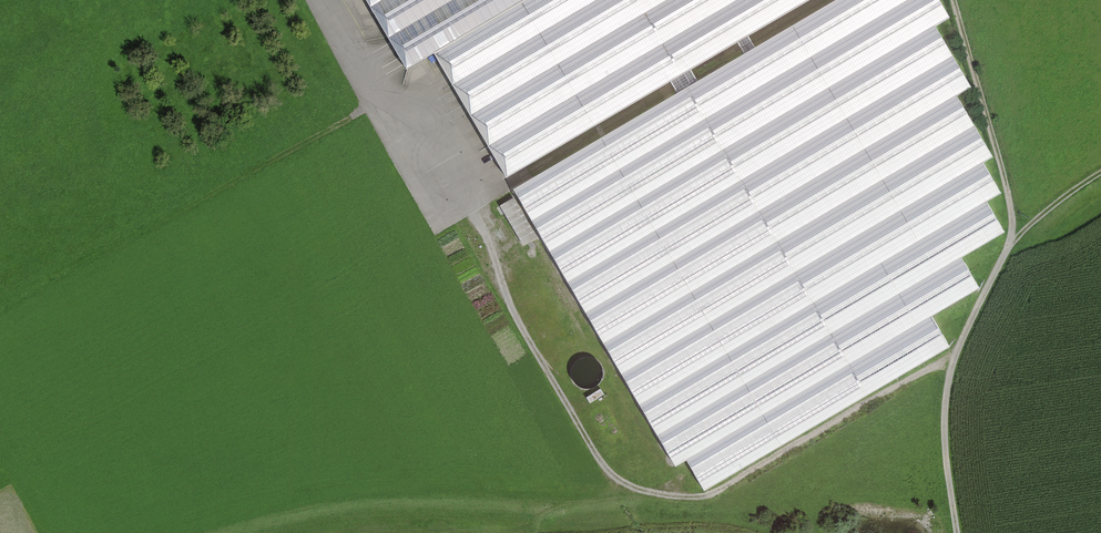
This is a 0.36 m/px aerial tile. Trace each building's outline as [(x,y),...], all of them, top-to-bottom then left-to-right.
[(415,75),(435,63),(693,491),(956,334),(939,306),(987,277),(969,247),(1004,227),(986,197),(996,191),(977,160),(992,151),(950,81),(917,26),(946,8),(942,0),(369,0),(415,75)]
